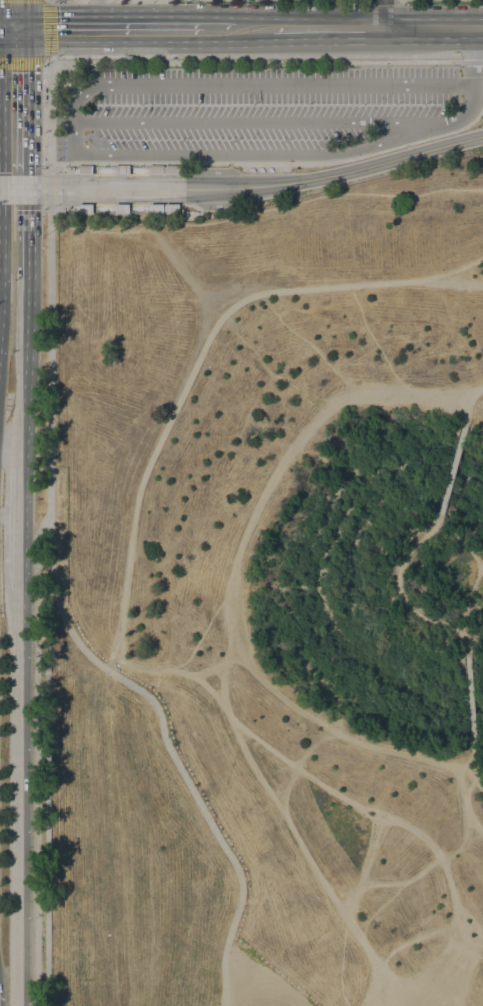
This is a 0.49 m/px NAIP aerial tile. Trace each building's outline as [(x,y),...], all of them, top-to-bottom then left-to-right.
[(78,165),(92,165),(92,174),(78,174),(78,165)] [(114,174),(114,165),(129,165),(129,174),(114,174)] [(148,174),(148,165),(163,165),(162,174),(148,174)] [(164,174),(164,165),(178,165),(178,174),(164,174)] [(128,203),(128,214),(113,214),(113,203),(128,203)] [(92,204),(92,214),(78,214),(78,204),(92,204)] [(163,204),(163,214),(148,214),(148,204),(163,204)] [(178,204),(178,214),(164,214),(164,204),(178,204)]
